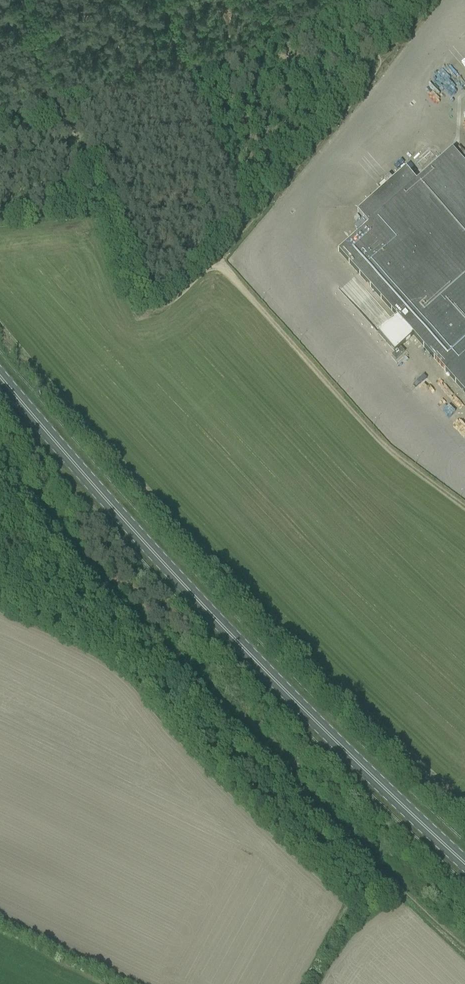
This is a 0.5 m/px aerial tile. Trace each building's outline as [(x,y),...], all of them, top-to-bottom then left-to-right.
[(452,149),(417,181),(406,170),(358,213),(368,224),(338,251),(399,318),(380,335),(396,352),(397,353),(402,348),(415,337),(464,393),(464,163),(452,149)] [(396,352),(392,356),(395,360),(405,352),(402,348),(397,353),(396,352)]
